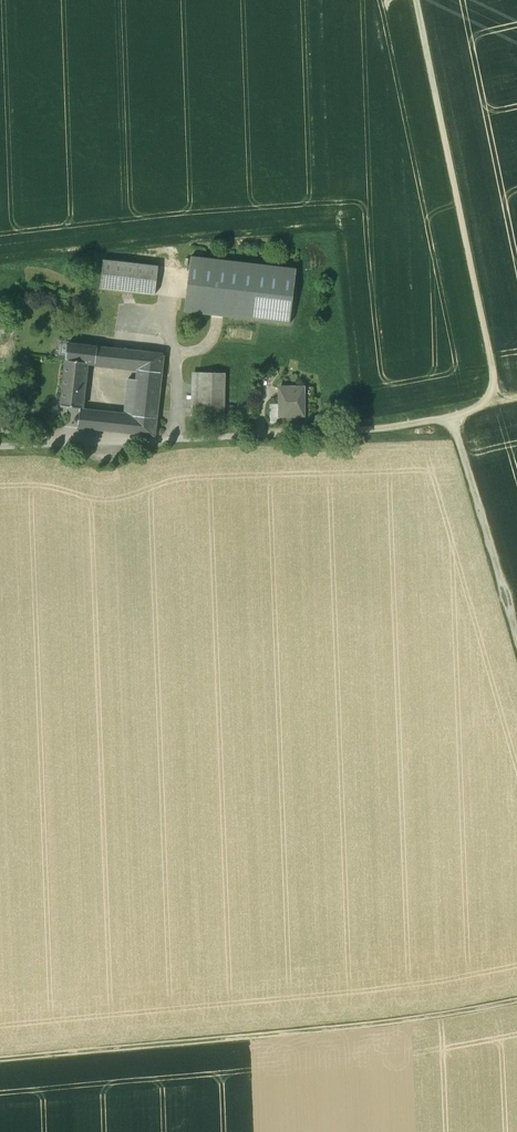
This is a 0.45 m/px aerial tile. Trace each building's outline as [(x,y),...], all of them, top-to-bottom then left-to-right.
[(296,269),(190,256),(184,311),(290,324),(296,269)] [(158,266),(103,260),(100,288),(155,295),(158,266)] [(200,340),(188,340),(188,350),(199,350),(200,340)] [(163,354),(68,343),(67,360),(87,362),(139,368),(161,371),(163,354)] [(67,360),(66,360),(60,405),(81,408),(87,362),(67,360)] [(161,371),(139,368),(137,380),(134,405),(125,404),(124,416),(87,412),(85,428),(154,435),(161,371)] [(225,373),(199,372),(197,417),(224,417),(225,373)] [(137,380),(128,379),(125,404),(134,405),(137,380)] [(304,387),(280,387),(280,404),(279,404),(279,416),(304,416),(304,387)] [(87,412),(80,411),(78,427),(85,428),(87,412)]
